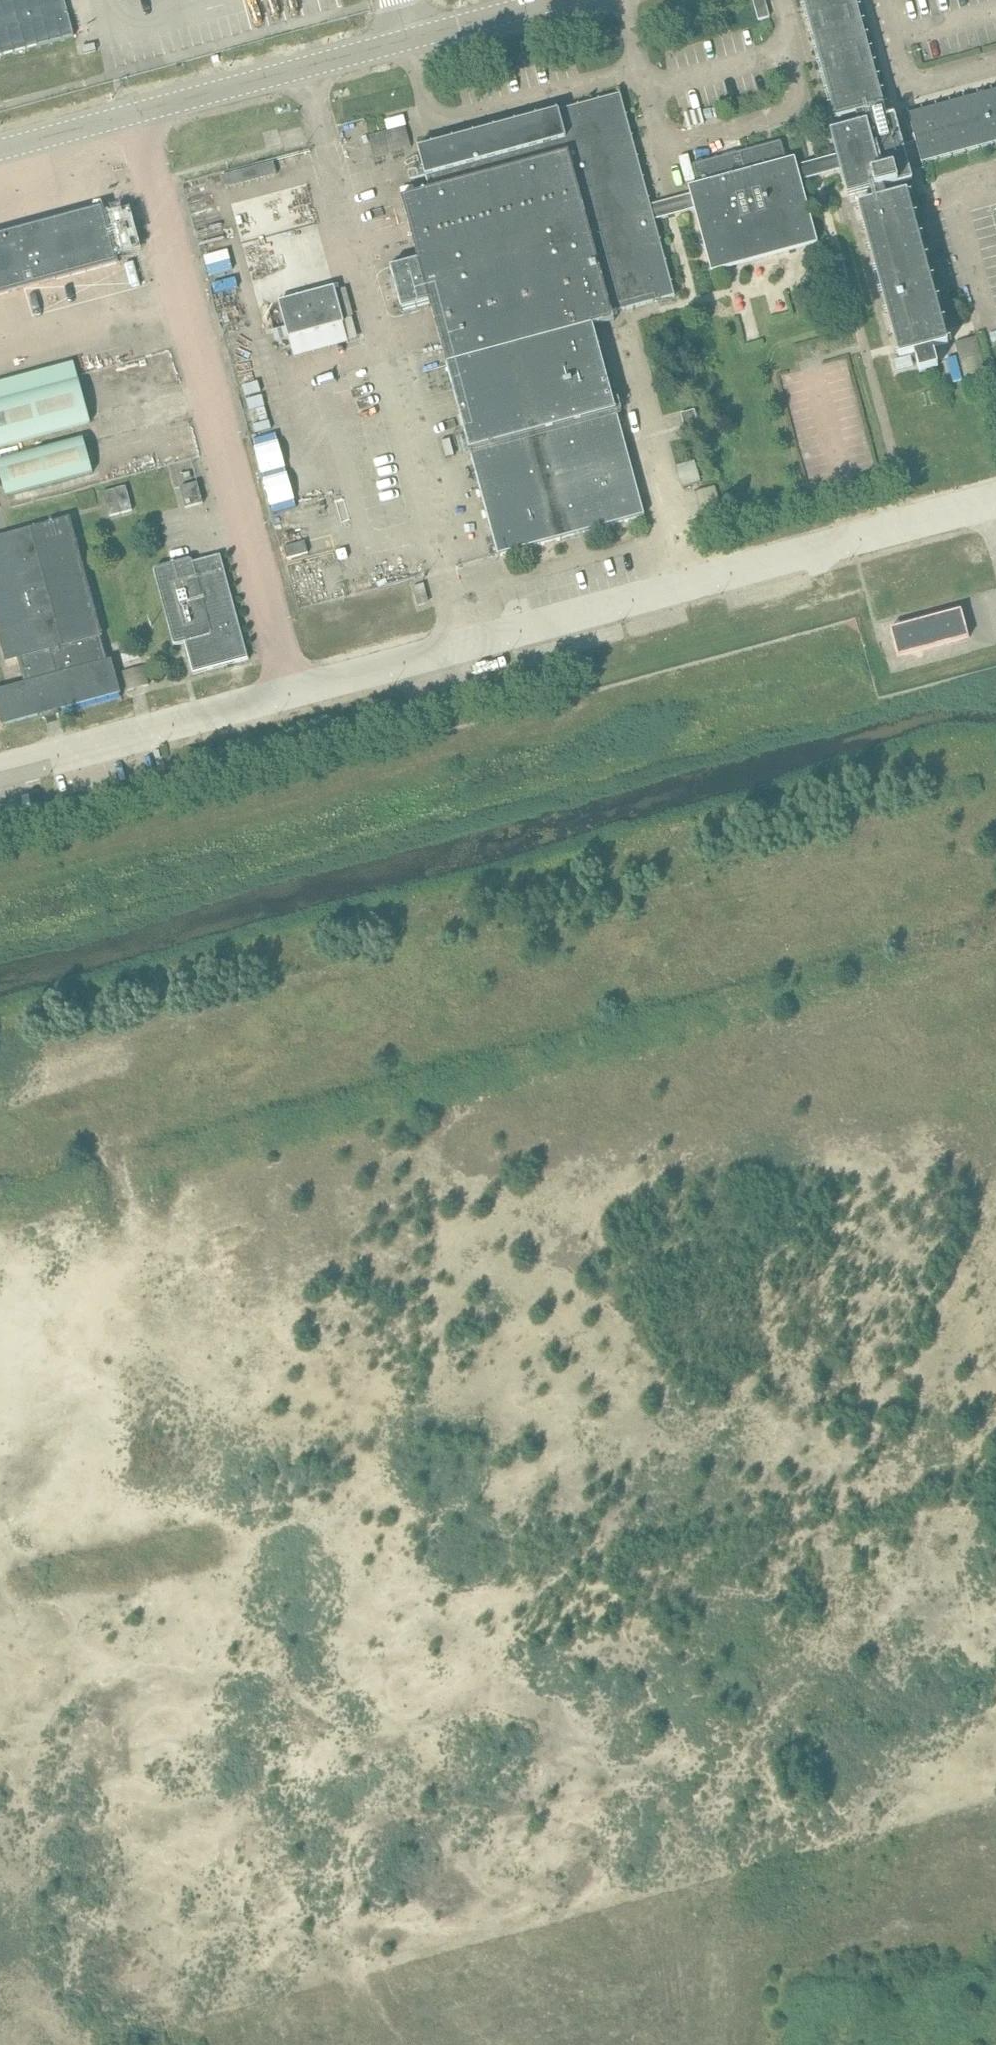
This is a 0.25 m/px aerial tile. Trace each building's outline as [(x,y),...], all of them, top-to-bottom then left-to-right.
[(74,21),(69,0),(0,0),(0,39),(74,21)] [(835,120),(856,114),(859,127),(832,134),(837,155),(796,166),(794,159),(787,161),(781,140),(691,164),(697,185),(690,187),(692,194),(650,205),(620,94),(418,149),(430,190),(402,198),(419,260),(391,268),(402,311),(430,303),(498,555),(645,516),(594,326),(614,321),(613,313),(675,296),(654,220),(695,209),(712,271),(817,243),(800,180),(841,169),(849,197),(877,190),(880,203),(861,208),(901,357),(915,353),(920,371),(939,366),(934,348),(947,344),(907,195),(887,200),(884,187),(898,184),(898,181),(904,180),(901,168),(908,166),(903,145),(916,142),(922,162),(995,142),(995,90),(908,113),(914,134),(900,138),(895,117),(867,124),(863,112),(884,106),(856,0),(803,0),(835,120)] [(119,263),(104,207),(0,235),(0,295),(119,263)] [(352,290),(294,305),(301,333),(360,318),(352,290)] [(247,317),(227,322),(230,334),(250,329),(247,317)] [(242,369),(245,380),(260,375),(257,365),(242,369)] [(80,380),(0,402),(0,447),(92,423),(80,380)] [(262,380),(249,381),(251,397),(264,396),(262,380)] [(0,461),(0,474),(6,496),(93,473),(84,438),(0,461)] [(203,468),(176,474),(182,502),(210,496),(203,468)] [(138,484),(113,491),(119,514),(144,507),(138,484)] [(277,512),(282,530),(306,524),(301,506),(277,512)] [(101,637),(103,636),(71,518),(0,537),(0,640),(6,662),(18,659),(25,683),(0,690),(0,717),(2,726),(121,693),(112,660),(108,661),(101,637)] [(249,659),(221,554),(193,562),(193,561),(193,560),(192,559),(190,559),(188,559),(157,567),(156,568),(155,569),(154,570),(154,571),(154,572),(154,573),(173,643),(175,645),(176,645),(178,645),(184,643),(193,674),(249,659)] [(898,657),(968,638),(961,611),(891,630),(898,657)] [(139,636),(123,641),(126,650),(142,645),(139,636)] [(139,651),(122,655),(124,664),(142,659),(139,651)]
